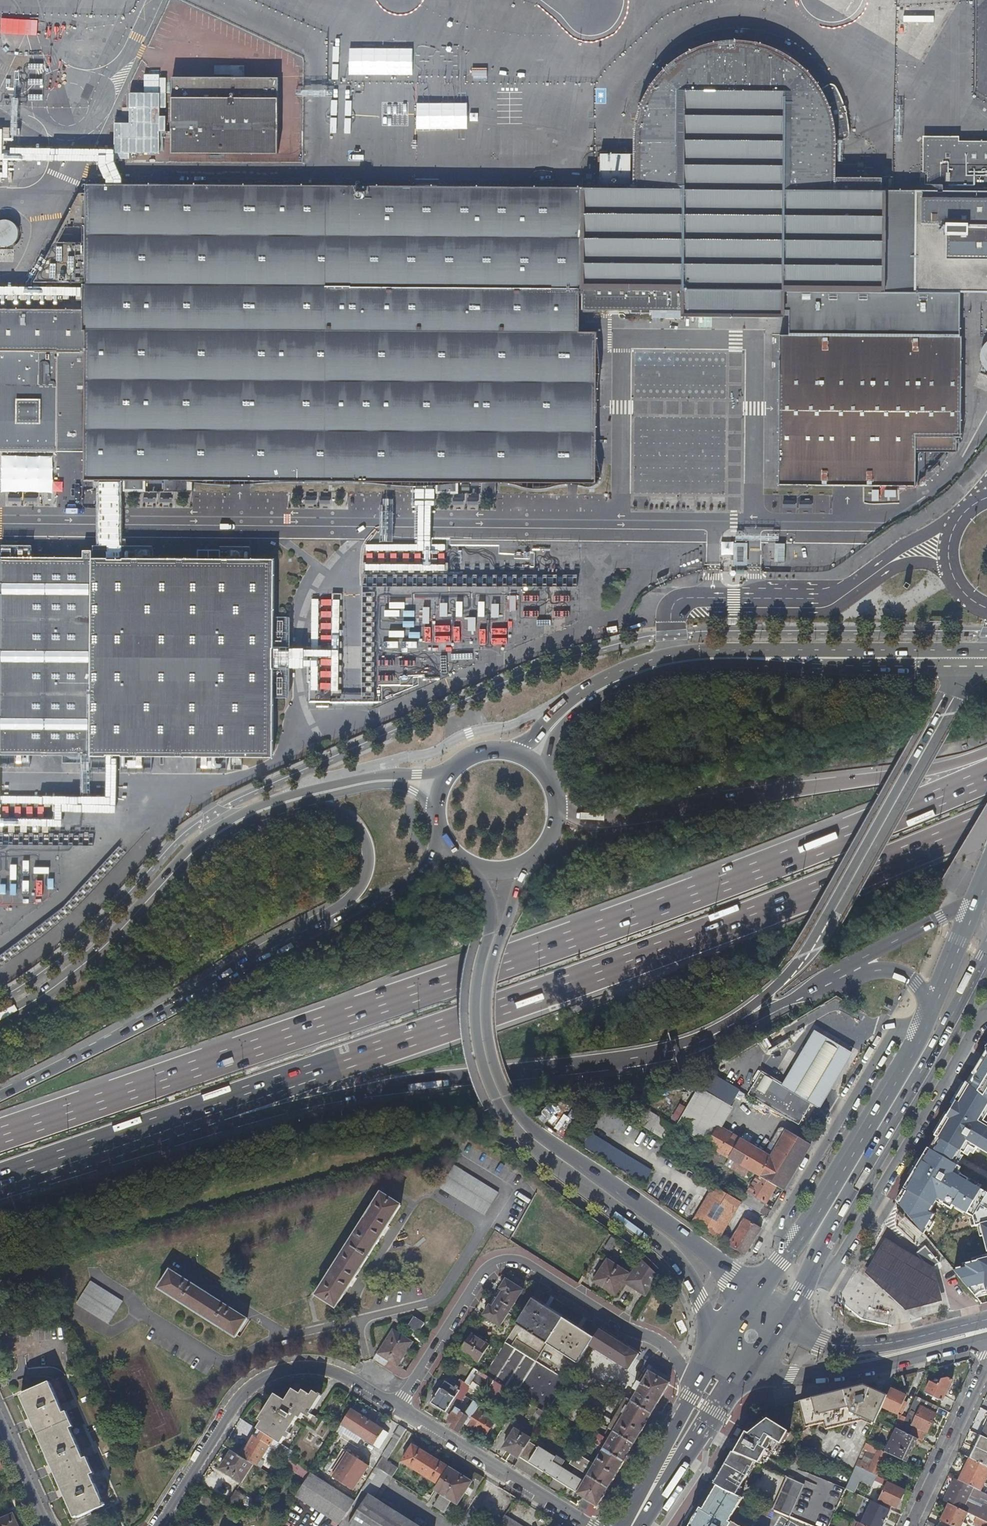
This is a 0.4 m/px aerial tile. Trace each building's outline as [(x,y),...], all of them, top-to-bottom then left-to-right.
[(197,6),(210,11),(213,5),(200,0),(199,0),(197,6)] [(223,12),(221,17),(235,21),(236,15),(223,12)] [(915,291),(916,190),(896,190),(883,190),(883,179),(835,178),(835,167),(835,151),(836,140),(844,138),(846,135),(846,129),(844,116),(842,110),(841,104),(837,93),(833,87),(830,84),(825,85),(821,88),(819,84),(804,68),(791,57),(777,49),(758,42),(747,41),(730,40),(712,43),(689,50),(665,66),(645,92),(637,112),(633,131),(632,154),(631,189),(597,189),(573,189),(573,288),(583,288),(583,306),(631,306),(631,313),(650,313),(651,307),(685,307),(685,313),(729,313),(785,314),(785,309),(785,290),(915,291)] [(174,74),(172,152),(277,154),(279,76),(174,74)] [(956,142),(957,136),(920,136),(920,172),(925,172),(924,191),(986,191),(986,142),(956,142)] [(631,189),(632,154),(598,154),(597,189),(631,189)] [(89,330),(89,450),(89,464),(89,477),(104,477),(121,478),(120,493),(157,493),(193,494),(193,478),(204,478),(221,479),(241,479),(323,480),(427,480),(436,480),(435,494),(496,494),(496,481),(528,482),(573,483),(597,483),(597,465),(597,434),(597,408),(597,384),(598,352),(598,331),(573,331),(555,331),(555,317),(555,288),(573,288),(573,189),(542,188),(524,188),(502,188),(473,187),(448,187),(426,187),(403,186),(380,186),(357,186),(334,186),(311,185),(288,185),(265,185),(242,184),(211,184),(180,183),(149,183),(117,183),(86,182),(86,194),(86,212),(85,262),(85,282),(85,294),(84,307),(84,330),(89,330)] [(915,291),(964,291),(986,291),(986,191),(924,191),(916,190),(915,291)] [(86,212),(86,194),(80,194),(36,282),(85,282),(85,262),(86,212)] [(14,262),(14,246),(19,246),(19,220),(0,220),(0,262),(14,262)] [(785,290),(785,309),(793,309),(793,322),(793,333),(964,335),(964,313),(964,291),(915,291),(785,290)] [(84,307),(68,307),(11,307),(0,307),(0,450),(58,450),(74,450),(89,450),(89,330),(84,330),(84,307)] [(793,333),(783,333),(783,352),(783,378),(782,409),(782,447),(781,472),(764,472),(763,499),(807,500),(807,483),(860,483),(918,484),(919,451),(959,451),(959,436),(963,436),(964,335),(793,333)] [(978,368),(986,371),(986,348),(978,368)] [(734,542),(735,565),(747,564),(747,542),(734,542)] [(785,561),(785,543),(776,543),(775,561),(785,561)] [(85,557),(34,556),(34,547),(18,547),(18,556),(6,556),(5,556),(0,556),(0,762),(28,763),(28,754),(52,753),(83,753),(85,557)] [(85,557),(83,753),(83,761),(93,761),(93,767),(108,767),(108,753),(116,753),(123,754),(123,767),(153,768),(153,754),(163,754),(180,754),(194,754),(198,754),(198,768),(228,768),(228,755),(238,755),(274,755),(274,736),(274,715),(275,697),(288,697),(289,667),(275,667),(275,658),(275,647),(289,647),(289,617),(275,617),(276,600),(276,575),(276,559),(263,559),(253,559),(253,549),(200,549),(200,558),(192,558),(179,558),(166,558),(155,558),(155,548),(125,548),(125,557),(110,557),(110,548),(95,548),(95,549),(85,549),(85,557)] [(813,1030),(781,1083),(810,1101),(810,1102),(818,1107),(851,1052),(813,1030)] [(986,1101),(986,1045),(964,1083),(986,1101)] [(716,1052),(711,1062),(717,1065),(722,1056),(716,1052)] [(717,1125),(739,1088),(707,1069),(675,1125),(734,1159),(749,1168),(753,1171),(776,1185),(782,1188),(809,1143),(782,1127),(781,1129),(778,1128),(770,1141),(777,1145),(770,1156),(717,1125)] [(781,1083),(760,1070),(746,1092),(798,1122),(810,1102),(810,1101),(781,1083)] [(964,1083),(933,1135),(936,1136),(929,1148),(926,1146),(895,1199),(922,1232),(933,1213),(929,1210),(936,1197),(942,1201),(941,1203),(949,1208),(952,1205),(971,1216),(973,1224),(980,1222),(986,1249),(986,1194),(952,1172),(957,1165),(953,1163),(961,1151),(964,1153),(969,1146),(975,1150),(976,1146),(986,1153),(986,1123),(983,1120),(986,1114),(986,1101),(964,1083)] [(643,1125),(660,1132),(658,1136),(666,1140),(673,1124),(649,1113),(643,1125)] [(650,1169),(575,1123),(567,1137),(642,1183),(650,1169)] [(749,1168),(734,1159),(728,1169),(740,1176),(744,1176),(745,1174),(749,1168)] [(497,1193),(454,1166),(440,1188),(484,1215),(497,1193)] [(766,1202),(776,1185),(753,1171),(750,1177),(751,1179),(749,1183),(752,1185),(741,1201),(760,1212),(766,1202)] [(708,1182),(697,1175),(694,1181),(705,1187),(708,1182)] [(740,1200),(713,1185),(692,1221),(705,1229),(705,1230),(723,1240),(725,1236),(721,1233),(740,1200)] [(401,1206),(380,1193),(315,1294),(336,1307),(401,1206)] [(766,1216),(772,1206),(766,1202),(760,1212),(766,1216)] [(744,1253),(760,1226),(744,1217),(728,1244),(744,1253)] [(610,1238),(605,1249),(610,1251),(616,1241),(610,1238)] [(909,1262),(915,1258),(883,1238),(862,1273),(903,1311),(941,1301),(932,1266),(928,1269),(926,1267),(918,1273),(909,1262)] [(937,1262),(923,1244),(916,1250),(920,1254),(915,1258),(909,1262),(918,1273),(926,1267),(928,1269),(932,1266),(937,1262)] [(962,1262),(963,1265),(952,1268),(974,1294),(979,1290),(986,1288),(986,1256),(962,1262)] [(634,1287),(649,1264),(641,1257),(631,1272),(630,1271),(629,1272),(618,1265),(604,1286),(616,1294),(624,1280),(634,1287)] [(604,1286),(618,1265),(607,1258),(594,1280),(604,1286)] [(646,1295),(659,1275),(649,1264),(634,1287),(646,1295)] [(247,1320),(170,1271),(158,1289),(236,1338),(247,1320)] [(512,1307),(523,1290),(507,1278),(495,1296),(512,1307)] [(121,1303),(90,1283),(77,1304),(108,1324),(121,1303)] [(500,1325),(512,1307),(495,1296),(483,1314),(500,1325)] [(523,1327),(538,1302),(531,1298),(516,1323),(523,1327)] [(547,1342),(562,1317),(538,1302),(523,1327),(547,1342)] [(571,1357),(587,1332),(562,1317),(547,1342),(571,1357)] [(423,1324),(413,1318),(407,1327),(417,1334),(423,1324)] [(594,1336),(589,1343),(604,1352),(605,1353),(606,1353),(607,1352),(608,1352),(608,1351),(614,1342),(611,1341),(612,1339),(612,1338),(612,1337),(612,1336),(612,1335),(611,1335),(599,1328),(594,1336)] [(412,1342),(392,1329),(377,1354),(387,1360),(397,1366),(412,1342)] [(589,1343),(594,1336),(587,1332),(571,1357),(578,1362),(589,1343)] [(489,1344),(471,1333),(460,1350),(479,1361),(489,1344)] [(630,1347),(611,1335),(612,1335),(612,1336),(612,1337),(612,1338),(612,1339),(611,1341),(614,1342),(608,1351),(608,1352),(607,1352),(606,1353),(605,1353),(604,1352),(614,1359),(614,1358),(613,1358),(613,1357),(613,1356),(613,1355),(619,1346),(625,1349),(626,1348),(626,1347),(627,1347),(628,1346),(629,1346),(630,1347)] [(515,1392),(536,1359),(504,1340),(484,1373),(494,1380),(515,1392)] [(614,1359),(629,1368),(639,1352),(630,1347),(629,1346),(628,1346),(627,1347),(626,1347),(626,1348),(625,1349),(619,1346),(613,1355),(613,1356),(613,1357),(613,1358),(614,1358),(614,1359)] [(591,1349),(588,1356),(599,1360),(601,1353),(591,1349)] [(387,1360),(377,1354),(374,1358),(385,1364),(387,1360)] [(547,1412),(568,1379),(536,1359),(515,1392),(531,1402),(538,1407),(547,1412)] [(484,1373),(473,1366),(464,1380),(464,1381),(470,1385),(471,1383),(474,1385),(475,1383),(487,1391),(494,1380),(484,1373)] [(652,1411),(670,1381),(649,1368),(641,1382),(638,1380),(634,1386),(638,1388),(631,1399),(652,1411)] [(440,1387),(431,1402),(445,1411),(454,1397),(464,1381),(464,1380),(461,1378),(456,1387),(444,1380),(439,1386),(440,1387)] [(929,1383),(924,1395),(940,1403),(951,1382),(946,1380),(929,1383)] [(456,1406),(470,1385),(464,1381),(454,1397),(445,1411),(451,1414),(453,1411),(452,1411),(455,1406),(456,1406)] [(489,1391),(501,1398),(506,1388),(494,1381),(489,1391)] [(64,1412),(50,1382),(24,1394),(24,1395),(22,1396),(75,1517),(79,1516),(79,1517),(95,1510),(105,1505),(92,1475),(95,1474),(87,1457),(85,1458),(71,1428),(73,1427),(67,1411),(64,1412)] [(853,1393),(802,1405),(808,1428),(818,1425),(819,1429),(825,1428),(826,1432),(854,1424),(856,1419),(873,1427),(882,1409),(886,1399),(864,1390),(862,1390),(862,1393),(854,1395),(853,1393)] [(886,1399),(882,1409),(898,1415),(906,1396),(890,1390),(886,1399)] [(279,1395),(257,1428),(261,1430),(271,1437),(282,1444),(299,1417),(301,1419),(306,1412),(309,1414),(308,1417),(311,1419),(313,1416),(311,1414),(323,1396),(321,1394),(321,1395),(315,1392),(313,1396),(305,1391),(302,1395),(297,1392),(290,1403),(279,1395)] [(477,1408),(483,1399),(477,1395),(465,1414),(459,1411),(458,1413),(455,1412),(458,1407),(456,1406),(455,1406),(452,1411),(453,1411),(451,1414),(448,1420),(452,1423),(450,1426),(458,1431),(463,1423),(466,1425),(466,1424),(477,1408)] [(631,1399),(627,1396),(609,1427),(613,1429),(624,1411),(623,1410),(627,1404),(628,1405),(631,1399)] [(899,1431),(898,1432),(914,1440),(922,1443),(938,1410),(914,1398),(901,1425),(899,1431)] [(641,1431),(652,1411),(631,1399),(628,1405),(627,1404),(623,1410),(624,1411),(613,1429),(634,1441),(641,1431)] [(547,1412),(538,1407),(535,1412),(543,1417),(547,1412)] [(495,1419),(477,1408),(466,1424),(485,1436),(495,1419)] [(390,1434),(351,1409),(342,1424),(380,1448),(390,1434)] [(747,1436),(735,1457),(756,1466),(761,1468),(765,1461),(768,1463),(772,1457),(775,1458),(789,1436),(768,1423),(751,1438),(747,1436)] [(406,1428),(400,1425),(395,1431),(394,1436),(394,1437),(386,1450),(391,1453),(406,1428)] [(529,1441),(531,1438),(515,1428),(505,1444),(512,1448),(510,1451),(519,1457),(520,1456),(529,1441)] [(624,1458),(634,1441),(613,1429),(603,1446),(624,1458)] [(899,1431),(896,1430),(885,1453),(887,1454),(904,1462),(914,1440),(898,1432),(899,1431)] [(271,1451),(272,1448),(289,1459),(293,1451),(282,1444),(271,1437),(267,1443),(254,1435),(243,1457),(253,1464),(258,1466),(268,1449),(271,1451)] [(980,1437),(969,1461),(986,1469),(986,1467),(986,1440),(980,1437)] [(555,1456),(529,1441),(520,1456),(577,1491),(576,1492),(582,1495),(597,1504),(608,1485),(588,1473),(584,1480),(552,1461),(555,1456)] [(438,1483),(449,1466),(412,1443),(401,1460),(438,1483)] [(885,1453),(866,1443),(855,1467),(864,1471),(876,1477),(887,1454),(885,1453)] [(372,1452),(359,1444),(347,1463),(354,1468),(359,1460),(361,1457),(366,1460),(372,1452)] [(615,1475),(624,1458),(603,1446),(588,1473),(608,1485),(615,1475)] [(243,1457),(232,1450),(220,1470),(241,1483),(253,1464),(243,1457)] [(397,1467),(386,1460),(388,1458),(385,1456),(383,1455),(377,1465),(376,1466),(391,1476),(397,1467)] [(577,1491),(520,1456),(519,1457),(514,1465),(577,1504),(582,1495),(576,1492),(577,1491)] [(735,1457),(733,1456),(732,1457),(714,1487),(727,1494),(737,1498),(756,1466),(735,1457)] [(291,1458),(286,1463),(298,1476),(303,1472),(291,1458)] [(969,1461),(959,1483),(979,1492),(986,1475),(986,1469),(969,1461)] [(376,1466),(377,1465),(372,1462),(362,1478),(363,1479),(361,1482),(365,1485),(376,1466)] [(438,1483),(435,1489),(442,1494),(435,1504),(445,1510),(450,1502),(444,1498),(445,1496),(458,1503),(472,1481),(449,1466),(438,1483)] [(864,1471),(855,1467),(852,1474),(861,1478),(864,1471)] [(852,1474),(845,1489),(853,1493),(859,1482),(869,1486),(875,1484),(878,1478),(876,1477),(864,1471),(861,1478),(852,1474)] [(344,1493),(312,1473),(300,1493),(343,1520),(346,1515),(355,1501),(344,1493)] [(790,1521),(804,1525),(823,1525),(840,1490),(810,1477),(805,1489),(799,1502),(790,1521)] [(805,1489),(786,1480),(779,1494),(799,1502),(805,1489)] [(954,1480),(948,1492),(967,1501),(970,1495),(986,1503),(986,1495),(979,1492),(959,1483),(954,1480)] [(904,1492),(881,1481),(880,1484),(885,1487),(879,1500),(896,1509),(901,1499),(904,1492)] [(365,1485),(361,1482),(355,1490),(348,1486),(344,1493),(355,1501),(362,1490),(365,1485)] [(729,1521),(742,1501),(737,1498),(727,1494),(714,1487),(710,1484),(694,1510),(697,1511),(687,1525),(736,1525),(729,1521)] [(853,1493),(845,1489),(841,1498),(857,1506),(861,1497),(853,1493)] [(236,1490),(229,1502),(240,1509),(247,1497),(236,1490)] [(362,1490),(355,1501),(346,1515),(343,1520),(342,1521),(349,1525),(420,1525),(362,1490)] [(905,1491),(904,1492),(901,1499),(907,1502),(911,1493),(905,1491)] [(948,1492),(943,1503),(947,1505),(967,1514),(977,1519),(986,1524),(986,1510),(984,1509),(983,1511),(966,1503),(967,1501),(948,1492)] [(214,1502),(203,1495),(199,1501),(211,1508),(214,1502)] [(947,1505),(938,1525),(962,1525),(967,1514),(947,1505)] [(0,1517),(0,1525),(16,1525),(10,1512),(0,1517)] [(506,1514),(499,1525),(526,1525),(506,1514)] [(859,1524),(862,1525),(883,1525),(862,1516),(859,1524)]
